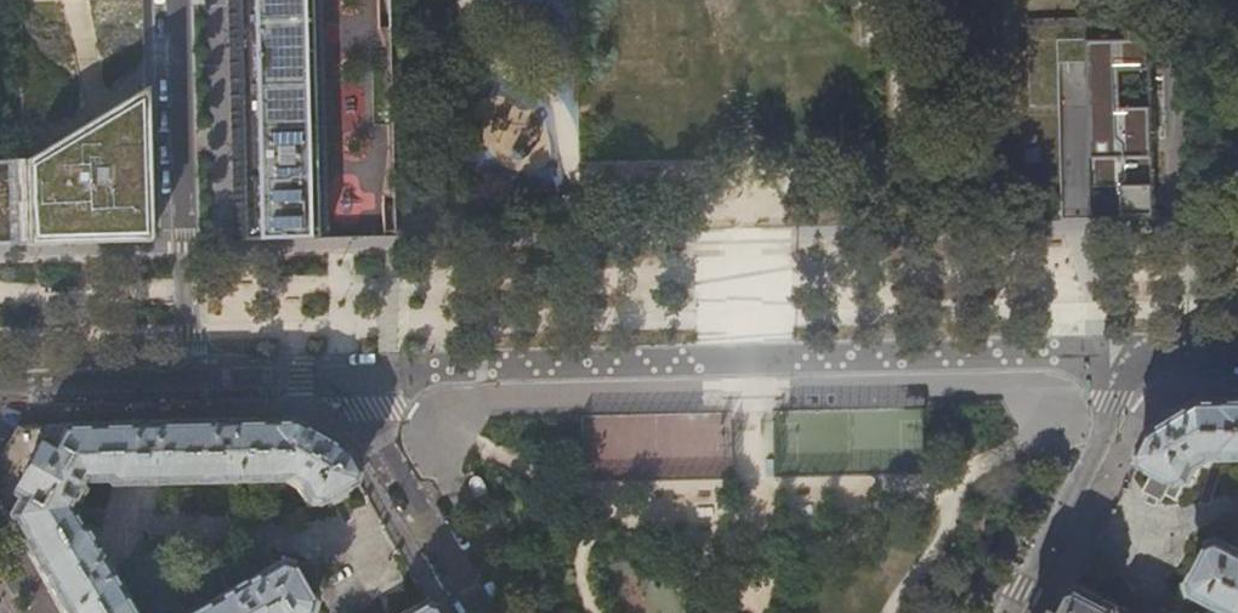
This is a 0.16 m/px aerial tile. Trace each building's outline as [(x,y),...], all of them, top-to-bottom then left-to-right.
[(237,241),(306,239),(299,0),(230,0),(237,241)] [(306,239),(329,239),(322,0),(299,0),(306,239)] [(378,29),(389,29),(388,0),(377,0),(378,29)] [(1122,215),(1154,215),(1151,107),(1121,108),(1120,76),(1151,75),(1150,39),(1119,40),(1119,19),(1029,21),(1030,106),(1061,105),(1060,63),(1090,62),(1092,187),(1121,186),(1122,215)] [(148,243),(144,89),(26,162),(0,162),(0,247),(148,243)] [(383,197),(384,237),(395,237),(393,196),(383,197)] [(1204,400),(1152,432),(1138,460),(1156,469),(1152,477),(1169,485),(1173,478),(1190,486),(1201,465),(1216,456),(1237,455),(1237,400),(1204,400)] [(582,417),(584,471),(716,466),(715,426),(691,427),(691,441),(647,443),(648,459),(622,460),(620,415),(582,417)] [(81,528),(76,527),(70,518),(66,514),(86,480),(104,479),(106,483),(281,480),(295,487),(306,507),(322,497),(326,504),(343,495),(340,487),(357,477),(342,451),(289,422),(254,423),(157,425),(53,427),(17,428),(0,458),(0,503),(33,560),(63,612),(130,612),(81,528)] [(1221,541),(1210,545),(1192,583),(1195,593),(1233,612),(1237,612),(1237,550),(1221,541)] [(304,612),(306,602),(286,566),(274,563),(241,582),(239,578),(236,578),(224,584),(223,587),(225,591),(188,612),(302,612),(304,612)] [(1125,612),(1074,585),(1059,612),(1125,612)] [(427,599),(401,612),(435,612),(427,599)]
